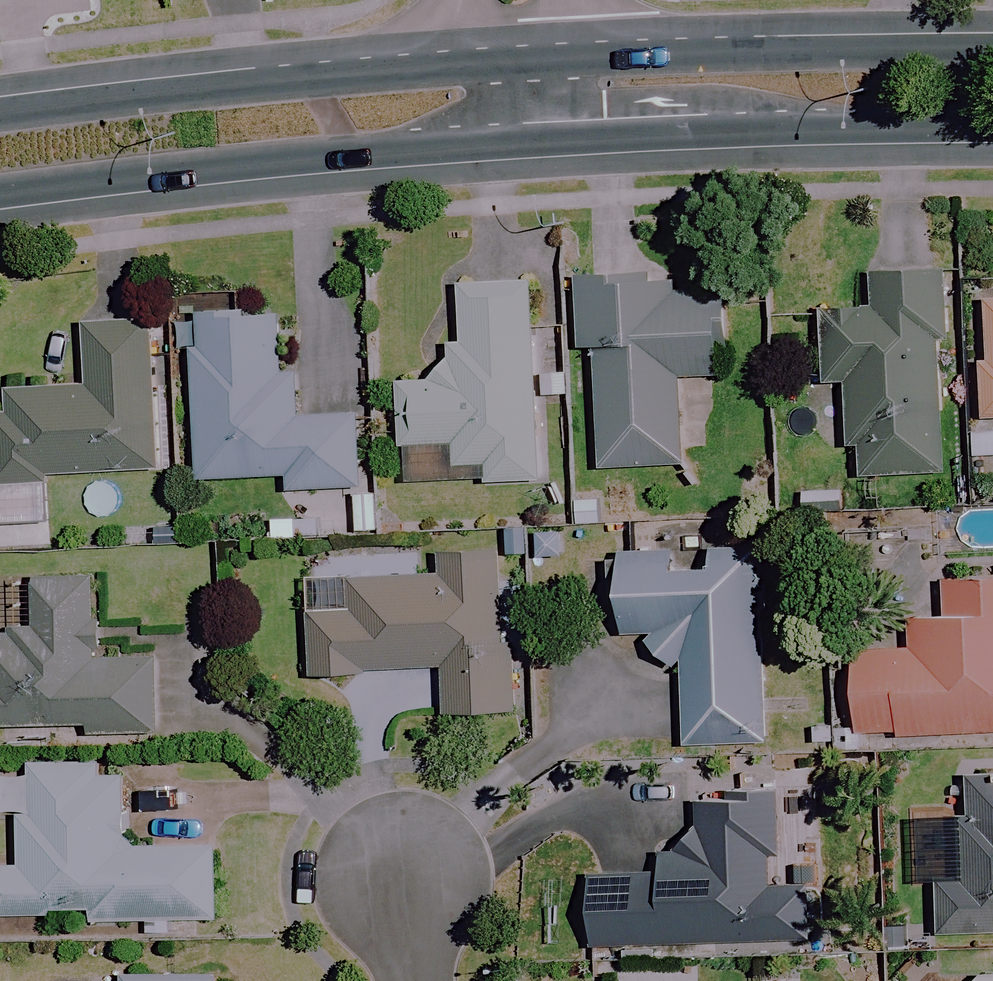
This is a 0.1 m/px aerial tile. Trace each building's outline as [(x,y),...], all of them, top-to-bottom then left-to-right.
[(717,370),(712,289),(651,292),(650,274),(570,279),(574,354),(591,353),(598,478),(681,472),(675,372),(717,370)] [(939,474),(935,277),(855,278),(856,312),(812,313),(813,385),(844,385),(845,476),(939,474)] [(534,483),(527,285),(451,288),(453,342),(443,343),(444,384),(402,386),(404,448),(452,446),(453,467),(482,466),(482,484),(534,483)] [(275,315),(196,318),(197,341),(189,341),(193,480),(284,477),(284,490),(356,488),(354,417),(294,419),(293,379),(277,379),(275,315)] [(146,322),(84,325),(87,387),(0,391),(0,487),(48,485),(47,476),(153,471),(146,322)] [(632,629),(661,628),(654,634),(683,661),(689,656),(691,735),(774,733),(770,549),(686,551),(631,552),(632,629)] [(519,712),(511,553),(436,557),(437,574),(341,579),(343,608),(303,610),(306,676),(438,670),(440,716),(519,712)] [(93,577),(21,577),(21,625),(0,625),(0,729),(83,729),(83,737),(154,736),(154,659),(93,659),(93,577)] [(939,581),(938,620),(905,619),(904,658),(851,656),(849,727),(992,730),(992,582),(939,581)] [(34,766),(34,817),(6,817),(6,865),(0,865),(0,922),(212,923),(212,850),(120,850),(120,766),(34,766)] [(953,779),(954,881),(936,881),(937,936),(992,935),(992,779),(953,779)] [(765,888),(762,804),(695,806),(696,852),(651,854),(652,875),(582,877),(584,950),(806,943),(804,887),(765,888)]
